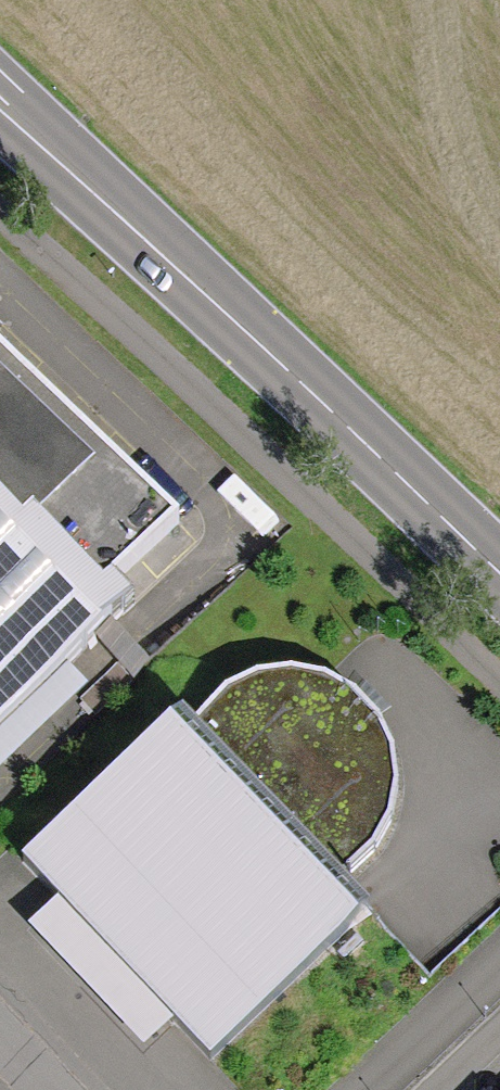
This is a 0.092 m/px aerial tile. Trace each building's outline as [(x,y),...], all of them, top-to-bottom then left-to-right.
[(153,594),(138,578),(199,519),(0,313),(0,741),(153,594)] [(213,713),(358,872),(382,848),(403,817),(413,777),(413,740),(400,707),(371,679),(331,669),(296,666),(260,675),(237,691),(213,713)] [(45,847),(230,1050),(389,906),(358,872),(213,713),(204,703),(45,847)]
